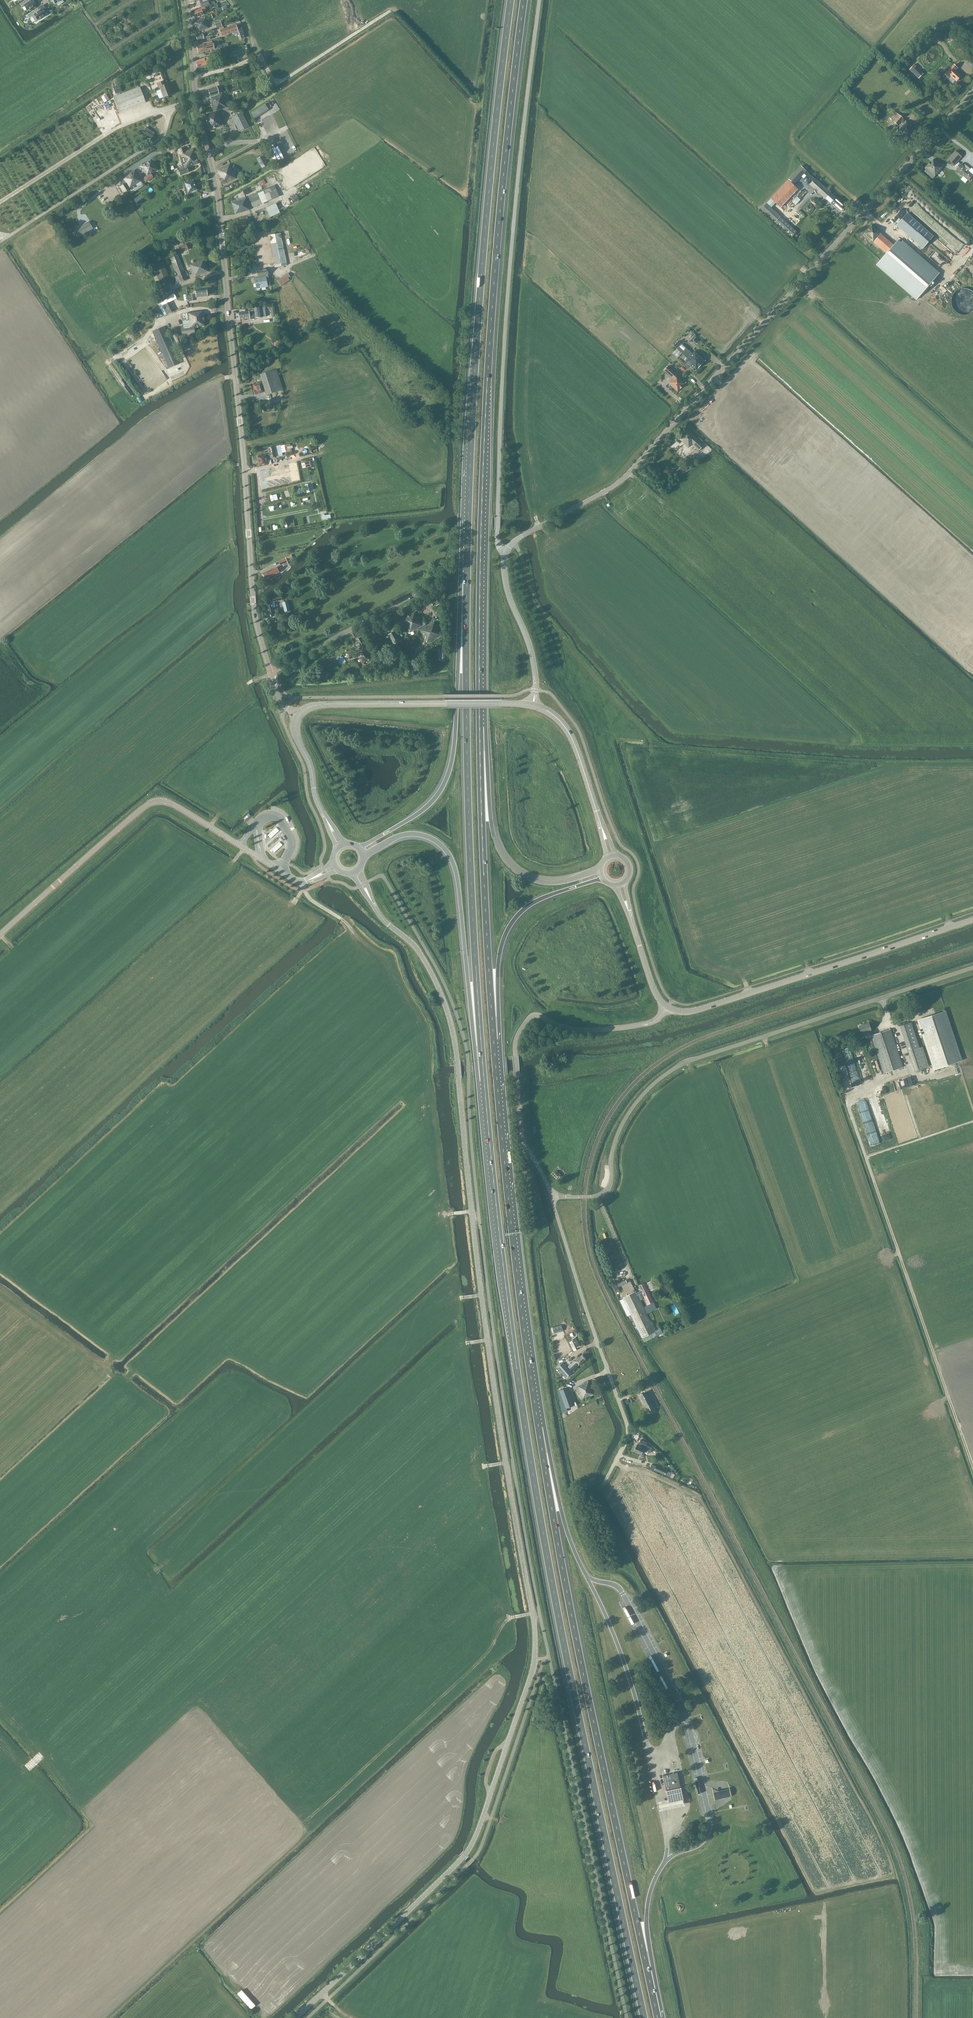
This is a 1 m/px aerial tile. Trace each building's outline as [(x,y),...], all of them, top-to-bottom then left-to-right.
[(19,4),(22,7),(24,6),(27,11),(29,9),(32,7),(36,5),(32,0),(31,0),(29,1),(29,0),(25,0),(19,4)] [(200,9),(193,11),(195,17),(203,15),(202,13),(204,12),(203,10),(205,10),(204,7),(200,8),(200,9)] [(38,8),(27,15),(29,18),(32,17),(35,22),(40,18),(43,16),(47,14),(45,11),(44,11),(42,9),(40,11),(38,8)] [(204,17),(193,21),(196,29),(197,28),(198,31),(208,28),(204,17)] [(222,19),(220,20),(214,22),(216,28),(222,26),(221,24),(223,23),(222,19)] [(240,23),(219,30),(221,36),(238,30),(241,39),(244,38),(243,33),(244,33),(240,23)] [(198,53),(218,48),(217,46),(213,47),(212,42),(212,43),(211,41),(196,44),(198,53)] [(211,63),(209,56),(195,61),(196,68),(211,63)] [(915,78),(920,73),(911,64),(906,69),(915,78)] [(954,65),(944,75),(948,78),(950,76),(956,82),(956,81),(957,81),(959,80),(958,79),(961,76),(955,71),(958,69),(954,65)] [(164,98),(172,95),(167,84),(165,85),(164,81),(157,84),(158,88),(160,88),(164,98)] [(119,85),(113,88),(115,93),(121,91),(119,85)] [(217,87),(208,90),(211,101),(210,101),(214,112),(219,110),(227,108),(222,94),(220,87),(217,88),(217,87)] [(119,113),(146,103),(140,88),(113,98),(119,113)] [(96,103),(104,96),(101,93),(93,100),(96,103)] [(214,112),(204,115),(205,119),(204,119),(208,130),(223,125),(219,110),(214,112)] [(248,126),(240,111),(231,116),(239,131),(248,126)] [(897,125),(903,119),(896,112),(893,116),(896,119),(893,121),(897,125)] [(276,120),(274,115),(271,117),(269,113),(266,114),(271,125),(274,123),(273,121),(276,120)] [(906,142),(916,130),(909,123),(908,124),(905,121),(903,123),(902,123),(901,124),(902,124),(899,128),(897,127),(896,128),(894,126),(892,129),(903,139),(902,139),(906,142)] [(146,127),(144,130),(152,136),(154,132),(146,127)] [(198,164),(194,153),(193,153),(192,149),(184,152),(183,147),(176,149),(183,168),(178,170),(180,175),(188,172),(186,167),(198,164)] [(950,156),(947,160),(953,166),(959,159),(962,156),(955,151),(950,156)] [(257,159),(262,168),(267,165),(262,156),(257,159)] [(151,159),(140,166),(145,173),(147,175),(143,178),(146,182),(153,177),(151,174),(157,170),(151,159)] [(926,169),(924,171),(933,179),(943,167),(933,159),(931,162),(930,161),(924,168),(926,169)] [(220,185),(236,178),(230,164),(217,170),(219,173),(216,174),(220,185)] [(972,175),(961,165),(956,170),(968,181),(972,175)] [(801,166),(789,179),(791,181),(794,184),(797,180),(804,173),(806,171),(801,166)] [(123,185),(120,187),(123,192),(126,197),(143,185),(139,178),(140,178),(135,170),(122,178),(124,180),(121,182),(123,185)] [(808,177),(813,181),(815,179),(810,175),(809,173),(806,171),(804,173),(806,176),(807,175),(808,177)] [(813,181),(810,185),(825,199),(831,193),(815,179),(813,181)] [(184,183),(177,185),(178,188),(183,186),(186,193),(196,190),(193,180),(184,183)] [(788,180),(771,198),(780,207),(797,189),(793,185),(790,182),(788,180)] [(257,192),(248,196),(252,207),(262,204),(262,203),(267,201),(279,196),(276,190),(275,187),(258,193),(257,192)] [(831,193),(828,196),(833,200),(831,203),(833,205),(841,212),(845,207),(838,201),(835,198),(836,197),(831,193)] [(137,206),(145,200),(141,195),(134,200),(137,206)] [(248,210),(247,206),(248,206),(245,197),(231,201),(235,215),(248,210)] [(282,198),(267,204),(271,215),(281,211),(279,206),(284,204),(282,198)] [(775,222),(780,217),(766,204),(761,210),(775,222)] [(933,237),(907,214),(896,226),(922,250),(933,237)] [(245,222),(248,221),(247,217),(244,218),(245,220),(237,221),(239,228),(247,226),(245,222)] [(782,219),(777,225),(791,238),(796,232),(782,219)] [(88,221),(73,231),(77,238),(93,228),(88,221)] [(871,225),(864,234),(886,253),(876,265),(916,300),(939,273),(902,241),(901,243),(898,240),(894,245),(890,242),(886,247),(880,242),(884,237),(880,233),(878,231),(871,225)] [(948,242),(928,225),(927,227),(944,242),(946,244),(948,242)] [(281,233),(269,235),(275,267),(288,265),(281,233)] [(180,253),(188,250),(186,244),(178,247),(180,253)] [(178,255),(170,258),(176,276),(178,281),(179,283),(187,279),(186,276),(184,271),(178,255)] [(194,273),(195,277),(208,271),(204,260),(190,265),(193,273),(194,273)] [(153,266),(161,287),(162,289),(172,286),(163,262),(153,266)] [(267,269),(257,271),(259,278),(254,279),(256,288),(268,286),(270,286),(267,269)] [(288,273),(277,280),(281,286),(290,280),(288,278),(290,277),(288,273)] [(173,311),(168,302),(174,300),(171,295),(158,304),(164,316),(166,314),(173,311)] [(255,311),(239,312),(240,319),(250,318),(250,320),(256,319),(256,318),(262,317),(266,316),(265,306),(260,307),(255,307),(255,311)] [(183,326),(181,326),(181,329),(182,334),(194,332),(194,327),(204,326),(203,314),(202,315),(201,311),(187,313),(188,321),(183,322),(183,326)] [(141,332),(145,328),(139,322),(135,326),(141,332)] [(164,326),(152,331),(168,368),(179,363),(164,326)] [(681,343),(677,349),(688,359),(685,361),(695,370),(696,371),(696,370),(700,366),(698,364),(699,364),(685,351),(687,348),(681,343)] [(687,348),(685,351),(699,364),(698,364),(700,366),(705,361),(705,360),(695,351),(692,354),(687,348)] [(677,374),(668,365),(664,371),(673,379),(669,383),(672,385),(671,386),(678,392),(686,383),(676,375),(677,374)] [(277,369),(260,375),(267,395),(283,390),(277,369)] [(255,395),(257,394),(264,392),(261,382),(253,385),(255,390),(254,391),(255,395)] [(703,445),(698,440),(699,439),(688,430),(679,439),(688,447),(690,444),(691,445),(692,444),(699,450),(703,445)] [(271,458),(283,455),(280,445),(269,448),(271,458)] [(261,455),(257,456),(258,460),(259,462),(259,467),(268,465),(268,460),(271,459),(269,455),(267,455),(266,454),(265,454),(261,455)] [(308,461),(305,462),(306,467),(311,466),(311,468),(314,467),(312,458),(309,459),(310,461),(308,461)] [(291,555),(285,558),(279,561),(280,565),(288,562),(287,561),(292,559),(291,555)] [(280,572),(277,567),(263,573),(264,576),(263,576),(264,577),(265,578),(265,579),(269,577),(269,578),(270,579),(271,579),(272,579),(272,578),(273,577),(272,575),(280,572)] [(290,611),(288,601),(282,603),(284,613),(290,611)] [(275,616),(273,608),(275,607),(274,602),(272,602),(267,603),(269,611),(266,611),(267,616),(268,618),(272,617),(272,618),(275,617),(275,616)] [(413,631),(423,625),(422,623),(415,611),(400,620),(404,626),(405,625),(409,632),(413,630),(413,631)] [(428,642),(441,636),(434,621),(419,629),(425,639),(426,638),(428,642)] [(396,630),(388,634),(394,644),(400,641),(397,636),(399,635),(396,630)] [(361,649),(367,646),(362,636),(356,640),(361,649)] [(368,659),(364,651),(360,653),(362,656),(359,658),(362,663),(365,662),(365,661),(368,659)] [(947,1011),(918,1020),(934,1070),(964,1061),(947,1011)] [(928,1066),(923,1046),(919,1047),(911,1022),(900,1026),(908,1051),(914,1070),(928,1066)] [(884,1073),(903,1067),(890,1029),(872,1035),(871,1031),(869,1023),(859,1026),(861,1034),(868,1032),(870,1036),(871,1035),(884,1073)] [(900,1084),(909,1082),(907,1074),(898,1077),(900,1084)] [(654,1281),(648,1284),(651,1291),(657,1289),(654,1281)] [(623,1298),(642,1338),(655,1332),(638,1295),(642,1293),(648,1305),(653,1302),(646,1287),(640,1289),(641,1291),(637,1292),(636,1291),(623,1298)] [(655,1332),(642,1338),(644,1342),(662,1334),(660,1329),(655,1332)] [(580,1346),(575,1337),(572,1338),(573,1340),(569,1342),(573,1351),(577,1350),(576,1348),(580,1346)] [(581,1355),(575,1361),(577,1363),(571,1368),(569,1366),(567,1368),(572,1373),(577,1368),(577,1367),(585,1360),(581,1355)] [(567,1368),(563,1363),(557,1367),(567,1377),(572,1373),(567,1368)] [(581,1385),(575,1388),(578,1394),(580,1393),(583,1398),(593,1394),(588,1381),(583,1382),(584,1384),(581,1385)] [(559,1391),(558,1391),(562,1413),(567,1411),(566,1408),(574,1406),(567,1387),(559,1390),(559,1391)] [(649,1413),(653,1411),(652,1408),(653,1407),(652,1405),(647,1395),(645,1392),(639,1395),(641,1398),(646,1408),(648,1410),(649,1413)] [(653,1448),(640,1442),(638,1446),(637,1445),(634,1451),(641,1455),(643,1449),(650,1453),(653,1448)] [(666,1471),(656,1466),(654,1470),(665,1474),(666,1471)] [(39,1749),(33,1755),(38,1761),(45,1755),(39,1749)] [(662,1776),(665,1787),(666,1791),(667,1791),(680,1788),(681,1788),(681,1787),(681,1788),(677,1772),(663,1775),(662,1775),(662,1776)] [(657,1802),(659,1811),(684,1805),(681,1788),(680,1788),(667,1791),(666,1791),(667,1799),(657,1802)] [(729,1788),(713,1791),(715,1800),(731,1796),(729,1788)] [(242,1990),(238,1994),(252,2009),(256,2006),(242,1990)]
